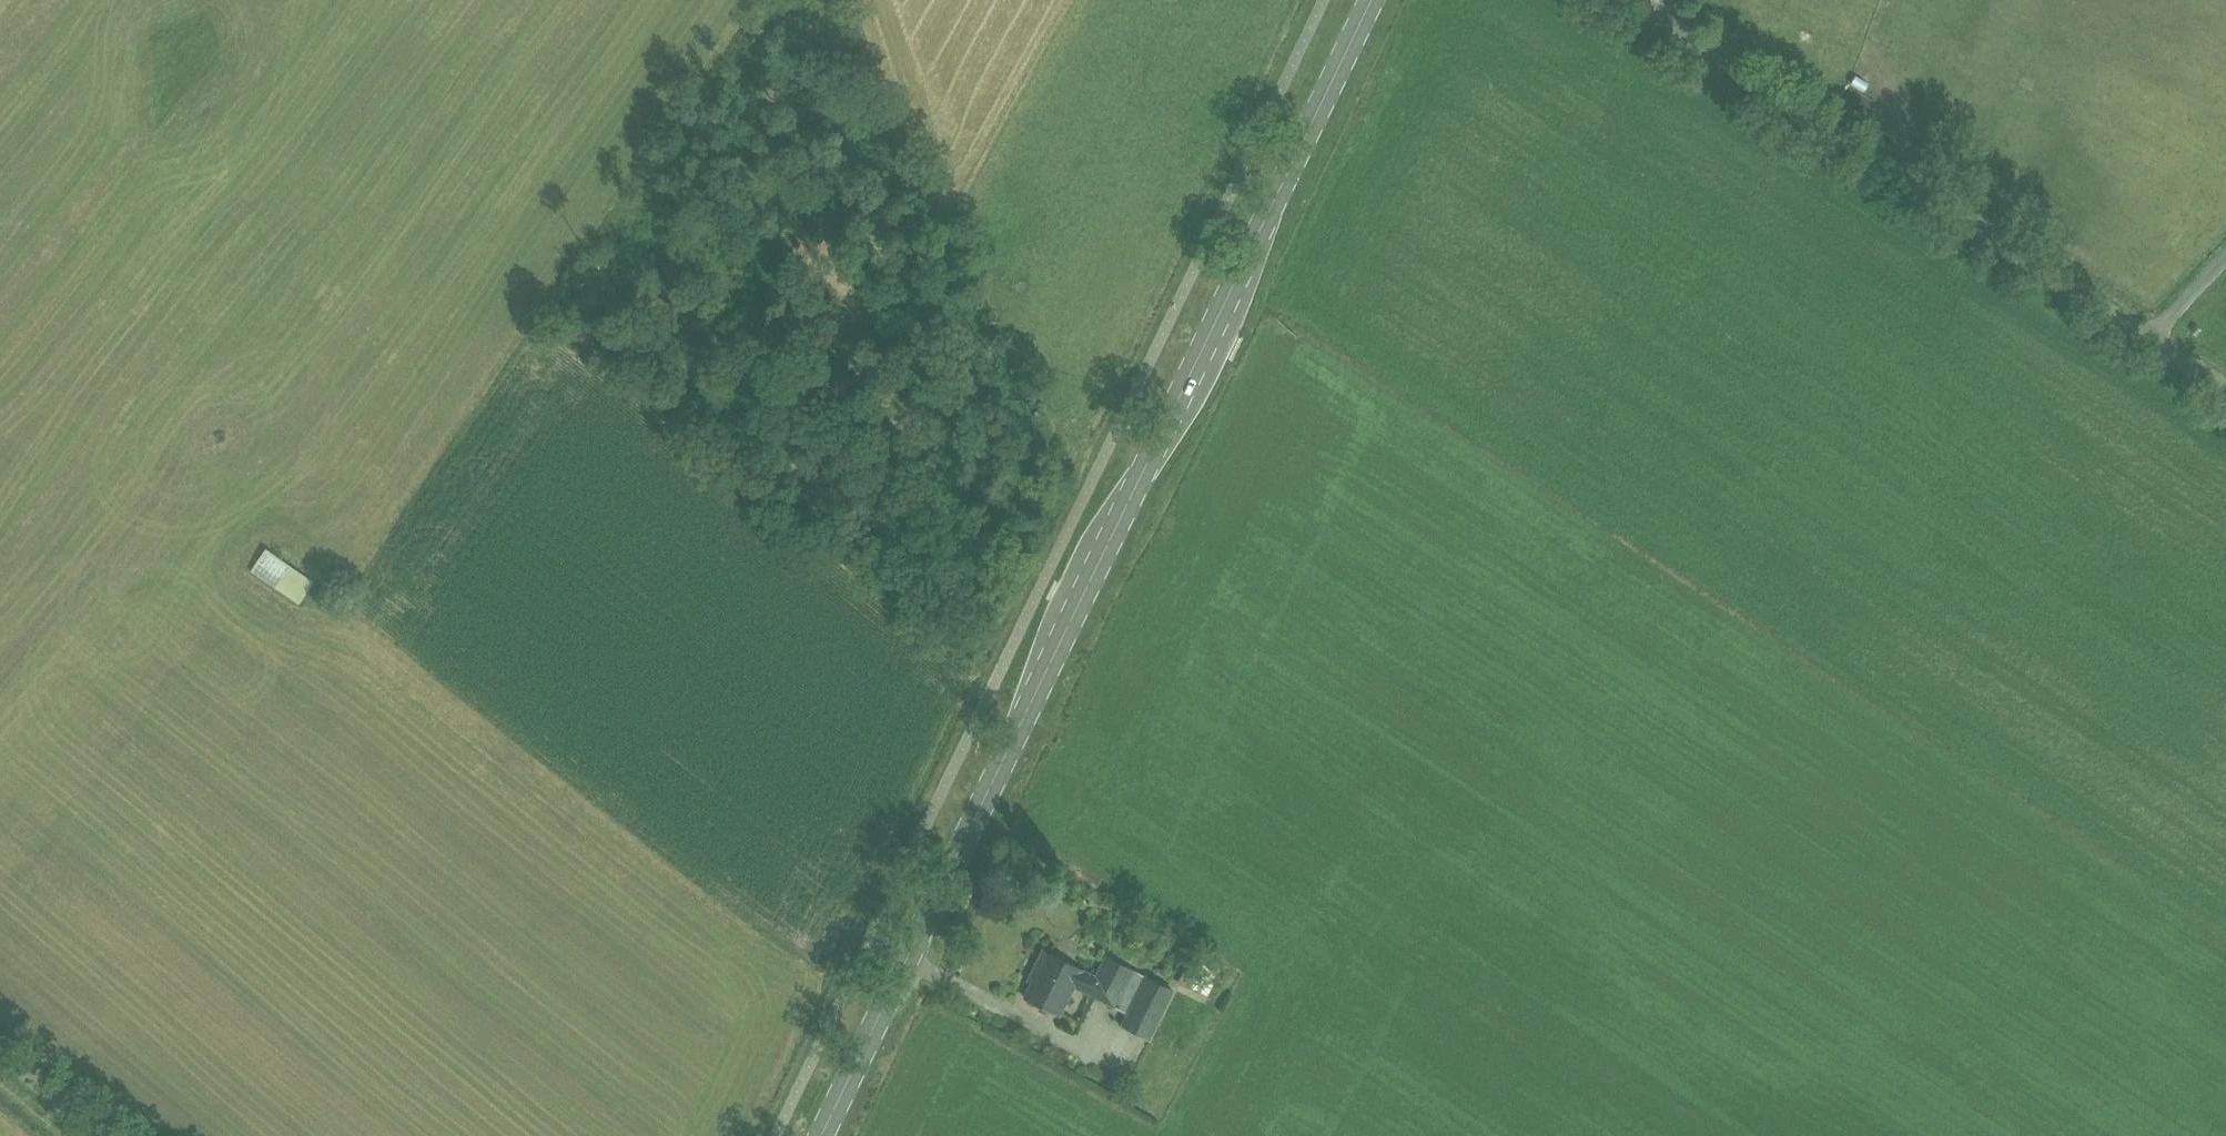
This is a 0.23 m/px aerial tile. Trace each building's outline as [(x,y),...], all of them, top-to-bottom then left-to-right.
[(1150,1037),(1175,989),(1109,956),(1099,976),(1044,949),(1029,979),(1033,981),(1026,996),(1061,1013),(1075,985),(1130,1012),(1124,1024),(1150,1037)]
